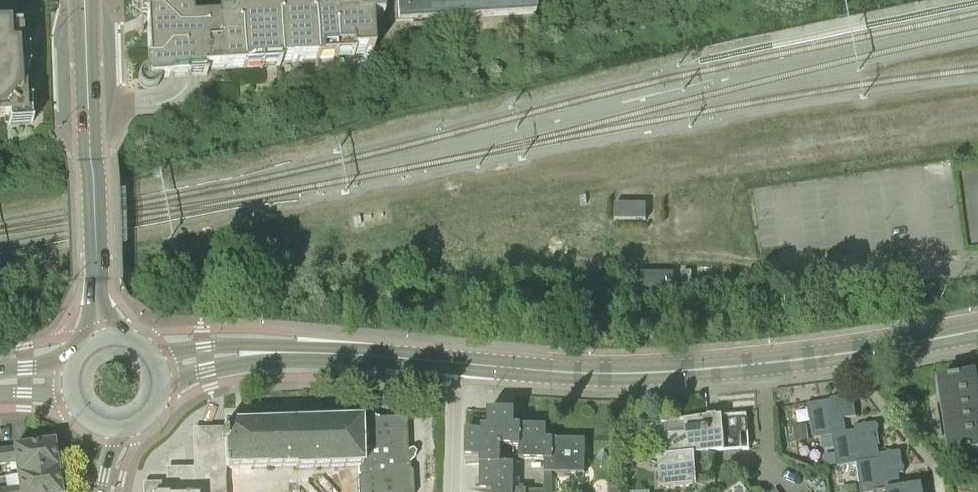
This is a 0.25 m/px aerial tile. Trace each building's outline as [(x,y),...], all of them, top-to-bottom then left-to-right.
[(141,32),(147,32),(149,67),(143,69),(140,72),(138,77),(139,83),(142,87),(147,89),(152,89),(156,87),(159,83),(160,78),(206,76),(206,70),(280,66),(280,60),(353,57),(353,54),(372,53),(371,19),(380,18),(380,20),(383,20),(381,0),(294,0),(294,6),(250,8),(250,0),(229,0),(230,15),(192,17),(191,0),(140,0),(141,32)] [(383,20),(383,22),(535,14),(534,0),(381,0),(383,20)] [(19,28),(0,29),(0,117),(8,117),(8,125),(33,123),(31,99),(23,100),(21,68),(29,68),(28,48),(20,49),(19,28)] [(647,205),(615,204),(615,221),(647,221),(647,205)] [(689,268),(681,268),(681,284),(689,284),(689,268)] [(673,292),(673,273),(639,272),(639,291),(673,292)] [(950,457),(977,452),(977,397),(975,377),(938,382),(950,457)] [(812,434),(845,430),(844,418),(855,417),(852,396),(830,399),(830,404),(808,407),(812,434)] [(224,426),(224,432),(224,434),(221,435),(222,442),(224,442),(226,470),(239,469),(295,468),(295,469),(358,466),(359,422),(324,422),(324,407),(260,409),(260,425),(224,426)] [(359,418),(359,422),(358,466),(358,491),(412,491),(412,473),(409,470),(409,463),(414,458),(413,458),(416,453),(413,450),(409,451),(408,453),(407,451),(406,421),(403,418),(376,419),(366,410),(359,418)] [(514,425),(514,411),(487,410),(487,426),(481,425),(481,432),(466,432),(464,458),(480,458),(479,491),(492,491),(552,491),(552,474),(584,474),(584,440),(546,440),(547,427),(514,425)] [(746,415),(679,419),(679,421),(683,421),(684,432),(668,433),(669,455),(657,456),(659,487),(696,484),(694,454),(748,450),(746,415)] [(835,463),(869,459),(867,447),(879,446),(876,424),(853,427),(854,432),(846,433),(845,430),(812,434),(812,438),(832,436),(835,463)] [(806,425),(793,427),(795,442),(808,440),(806,425)] [(226,470),(224,442),(222,442),(221,435),(224,434),(224,432),(194,432),(196,487),(160,489),(161,491),(226,491),(226,470)] [(57,470),(54,443),(52,443),(52,439),(39,441),(40,445),(0,450),(0,465),(14,463),(15,475),(15,476),(57,470)] [(859,491),(900,487),(898,474),(903,474),(900,452),(877,455),(877,459),(869,460),(869,459),(835,463),(836,466),(856,464),(859,491)] [(239,469),(226,470),(226,491),(239,491),(239,469)] [(15,476),(17,487),(0,490),(0,491),(60,491),(57,470),(15,476)]
